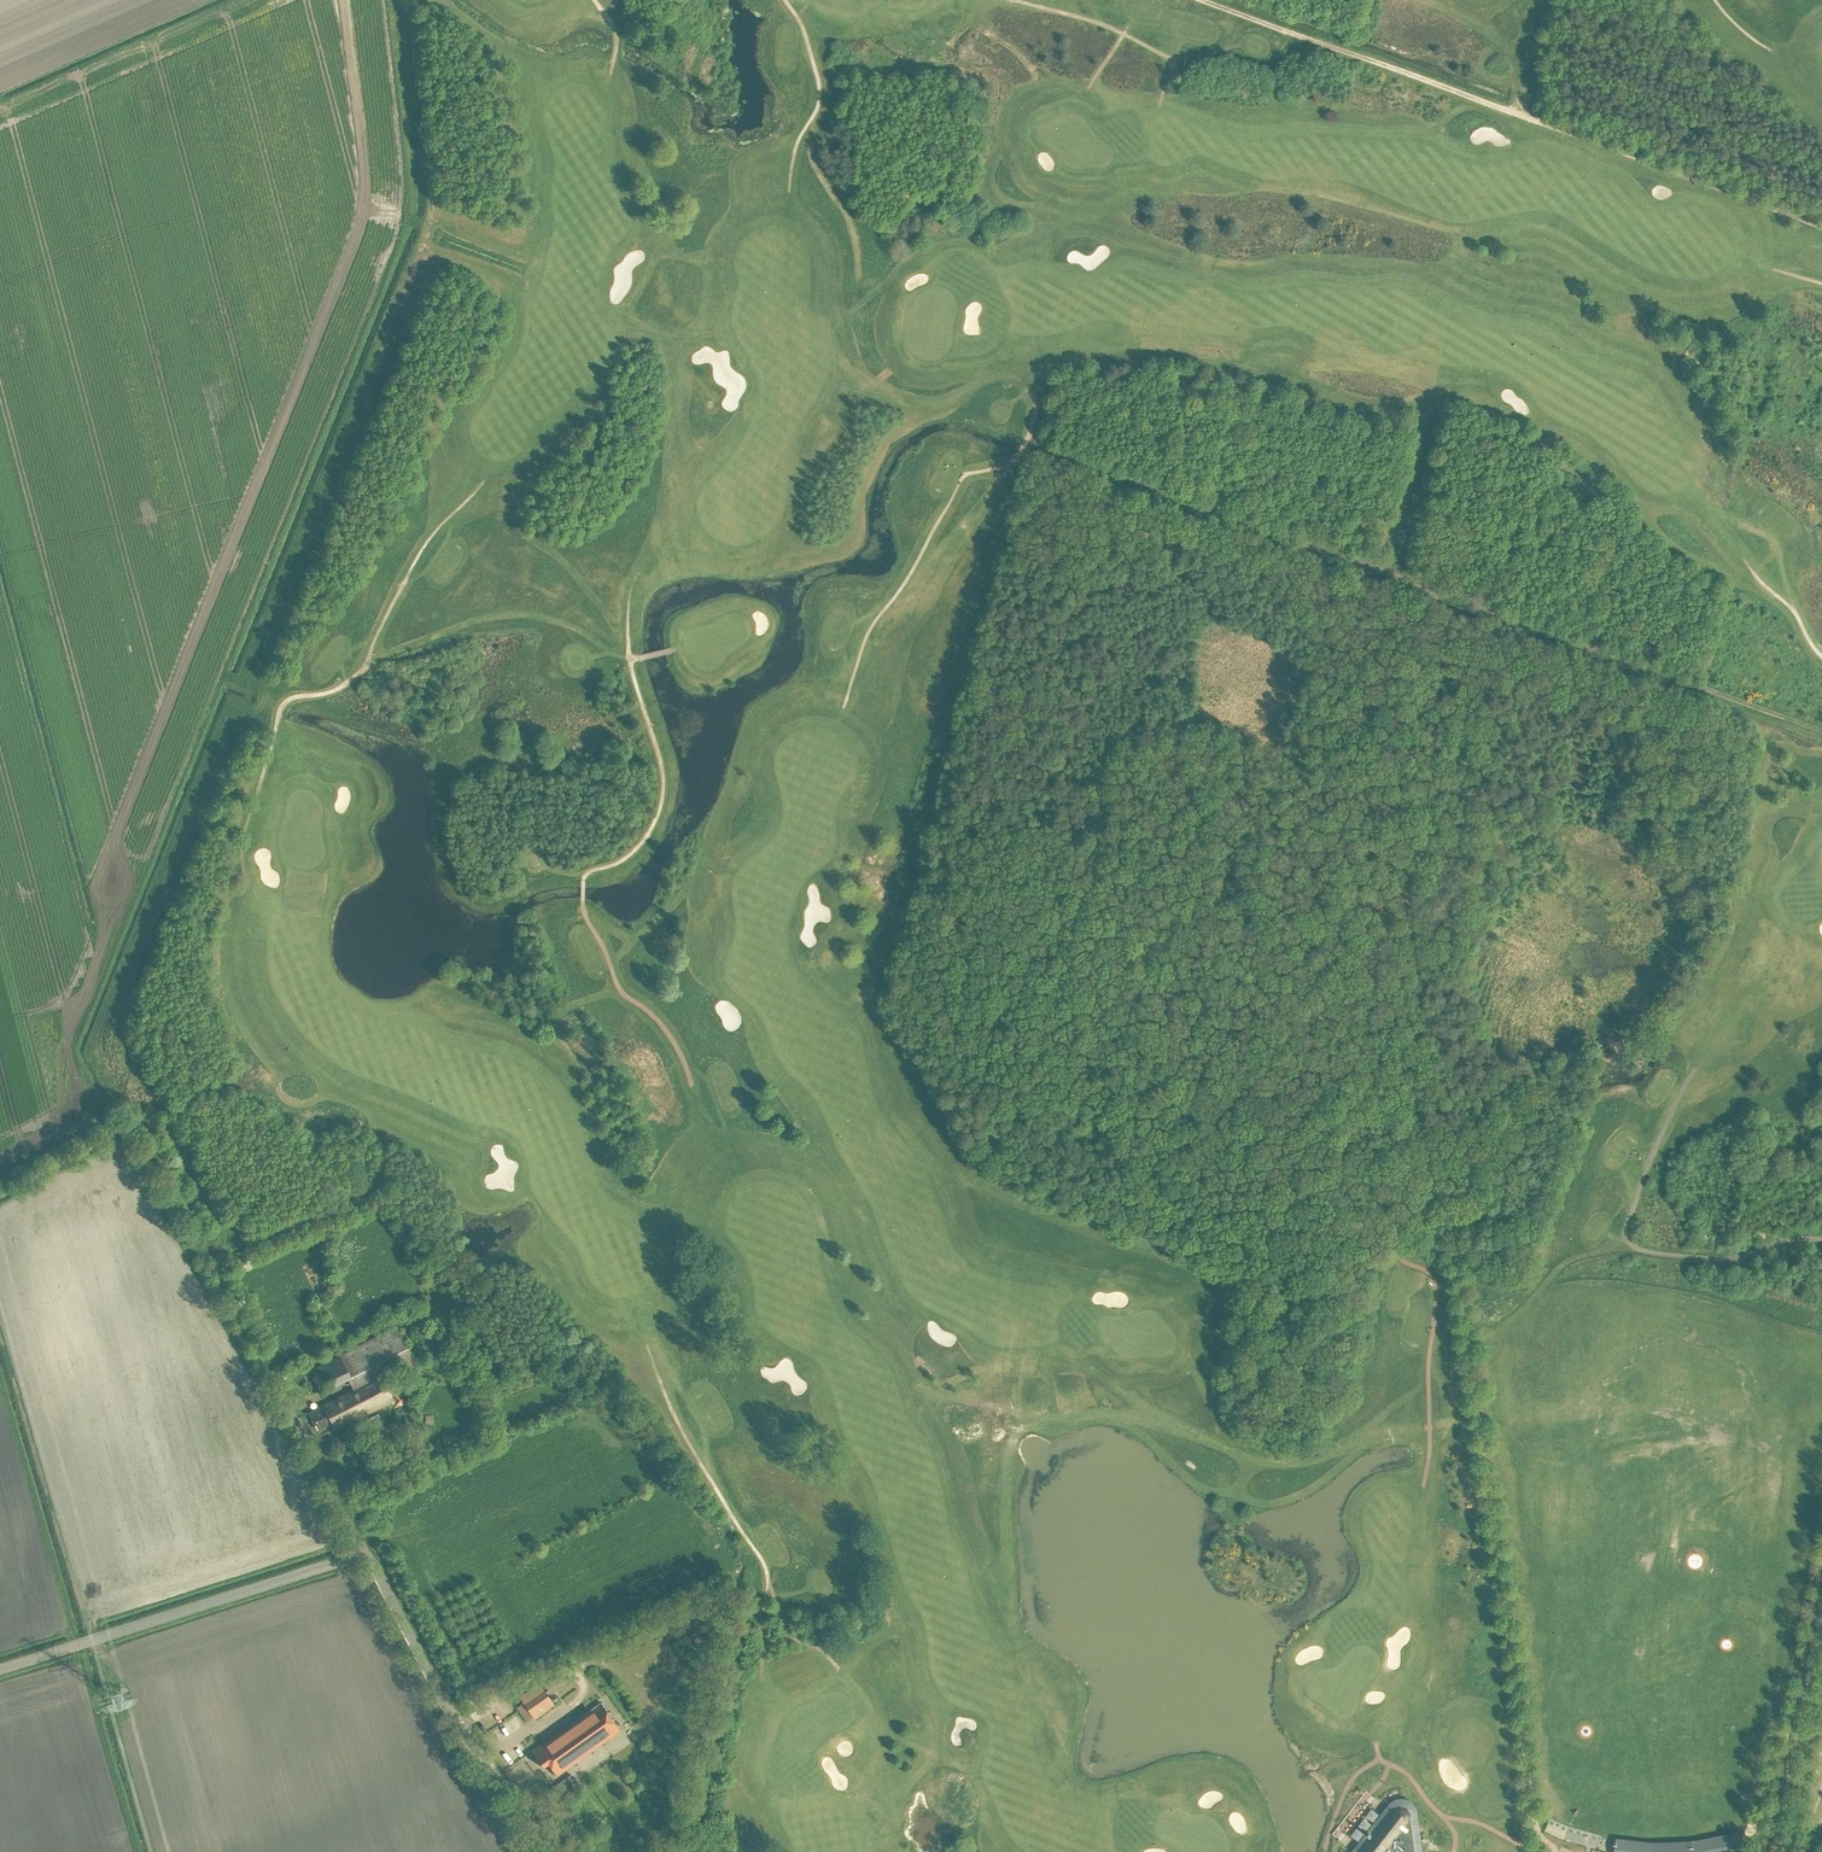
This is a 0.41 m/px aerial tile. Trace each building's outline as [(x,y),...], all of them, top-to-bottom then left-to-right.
[(331,1388),(334,1395),(382,1371),(387,1380),(417,1365),(397,1326),(302,1374),(309,1388),(317,1384),(322,1393),(331,1388)] [(307,1413),(315,1430),(329,1423),(333,1431),(392,1401),(380,1375),(338,1396),(339,1397),(332,1401),(331,1399),(320,1405),(321,1406),(307,1413)] [(521,1699),(534,1718),(553,1706),(541,1686),(521,1699)] [(558,1733),(531,1752),(542,1768),(547,1764),(554,1773),(556,1776),(557,1775),(559,1774),(574,1763),(575,1762),(573,1760),(589,1748),(591,1751),(619,1731),(620,1731),(621,1731),(600,1702),(576,1719),(578,1722),(560,1735),(558,1732),(557,1732),(558,1733)] [(564,1779),(569,1787),(576,1782),(571,1774),(564,1779)] [(1399,1800),(1386,1816),(1388,1818),(1377,1833),(1375,1832),(1371,1833),(1368,1830),(1365,1834),(1368,1837),(1368,1840),(1370,1842),(1364,1849),(1362,1848),(1359,1851),(1419,1851),(1418,1851),(1422,1851),(1420,1838),(1419,1838),(1415,1814),(1417,1812),(1416,1811),(1415,1812),(1399,1800)] [(1619,1842),(1619,1850),(1631,1851),(1692,1851),(1692,1843),(1672,1844),(1656,1844),(1617,1837),(1619,1842)]
